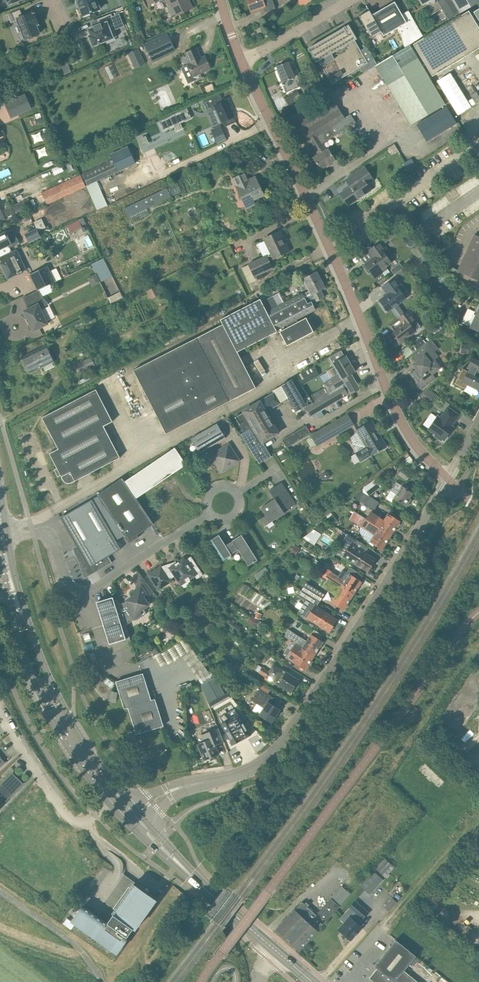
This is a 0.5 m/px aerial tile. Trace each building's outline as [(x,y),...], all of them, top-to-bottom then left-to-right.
[(79,8),(80,8),(83,16),(100,9),(96,0),(77,0),(77,1),(79,8)] [(168,5),(169,4),(175,17),(193,8),(189,0),(165,0),(168,5)] [(276,8),(273,0),(247,0),(251,11),(263,6),(265,12),(276,8)] [(447,9),(449,8),(454,16),(478,2),(478,0),(441,0),(447,9)] [(409,11),(402,14),(395,2),(388,6),(372,15),(367,5),(366,5),(369,10),(359,16),(372,38),(382,32),(384,36),(397,28),(398,30),(398,31),(402,38),(408,35),(412,43),(423,36),(409,11)] [(18,20),(25,39),(39,34),(36,25),(38,24),(34,14),(32,15),(31,13),(23,17),(20,10),(8,15),(11,23),(18,20)] [(478,48),(478,28),(469,11),(413,44),(433,76),(478,48)] [(93,46),(98,44),(99,44),(100,44),(100,43),(117,37),(114,28),(116,27),(111,14),(97,19),(99,24),(94,26),(94,27),(89,29),(91,35),(89,36),(93,46)] [(357,19),(353,22),(357,28),(361,25),(357,19)] [(349,25),(308,48),(316,62),(319,61),(332,84),(360,67),(363,73),(376,65),(375,65),(377,64),(367,47),(361,51),(355,40),(357,39),(349,25)] [(141,30),(135,33),(138,40),(139,42),(145,39),(144,37),(141,30)] [(167,34),(145,45),(152,60),(175,50),(167,34)] [(440,95),(411,46),(410,45),(377,64),(375,65),(411,125),(445,104),(440,95)] [(17,53),(22,63),(38,56),(34,46),(17,53)] [(141,65),(146,63),(138,48),(134,50),(128,53),(131,59),(137,56),(141,65)] [(188,65),(182,68),(189,83),(195,80),(194,76),(199,74),(211,69),(205,56),(201,58),(200,58),(198,55),(200,54),(197,48),(187,52),(191,62),(189,63),(189,64),(188,65)] [(283,82),(295,77),(292,71),(296,69),(294,65),(290,67),(288,61),(277,66),(283,82)] [(61,76),(71,72),(68,64),(58,67),(61,76)] [(471,107),(450,73),(437,81),(458,115),(471,107)] [(285,98),(289,105),(302,98),(298,91),(285,98)] [(32,109),(25,93),(4,102),(11,118),(32,109)] [(345,118),(329,93),(292,116),(308,142),(309,141),(314,149),(323,143),(356,122),(351,114),(345,118)] [(211,98),(204,101),(207,109),(211,107),(211,108),(216,110),(216,109),(222,122),(223,122),(227,120),(229,124),(235,122),(233,117),(234,117),(235,117),(227,100),(223,102),(220,94),(211,98)] [(427,141),(456,123),(447,107),(417,125),(427,141)] [(211,129),(217,143),(227,139),(220,125),(211,129)] [(392,145),(407,170),(417,164),(419,163),(398,141),(392,145)] [(335,160),(328,148),(327,149),(323,143),(314,149),(318,155),(313,158),(320,169),(335,160)] [(87,185),(97,180),(136,163),(128,146),(110,155),(113,160),(82,174),(87,185)] [(350,186),(343,191),(351,204),(359,198),(360,199),(372,191),(367,184),(374,179),(371,175),(370,175),(365,167),(351,176),(348,178),(346,180),(350,186)] [(246,173),(233,179),(242,198),(245,197),(248,202),(254,200),(264,195),(257,181),(250,185),(248,180),(249,180),(249,179),(246,173)] [(81,175),(42,193),(47,205),(86,187),(81,175)] [(167,188),(124,208),(129,217),(147,208),(171,197),(167,188)] [(5,209),(8,216),(32,206),(29,199),(5,209)] [(36,228),(25,234),(29,243),(41,237),(36,228)] [(392,229),(385,234),(389,240),(396,235),(392,229)] [(2,248),(2,249),(5,247),(15,242),(15,244),(19,243),(15,233),(8,237),(5,232),(0,234),(0,249),(2,248)] [(262,258),(248,265),(254,277),(255,276),(255,277),(273,269),(269,261),(290,251),(287,244),(285,245),(279,232),(263,239),(264,241),(271,254),(262,258)] [(474,234),(457,271),(478,281),(478,236),(474,234)] [(365,265),(363,266),(369,274),(371,272),(374,277),(378,282),(390,273),(386,266),(391,263),(388,259),(391,256),(381,242),(372,248),(368,251),(373,258),(365,264),(365,265)] [(421,243),(417,246),(423,254),(427,250),(421,243)] [(0,257),(0,258),(2,262),(1,263),(8,278),(19,273),(27,269),(18,250),(17,249),(0,257)] [(427,250),(423,254),(429,262),(433,259),(427,250)] [(103,259),(91,264),(100,282),(112,277),(103,259)] [(393,273),(403,268),(400,263),(391,268),(393,273)] [(48,265),(30,274),(34,283),(38,290),(39,290),(56,282),(55,281),(52,274),(48,265)] [(313,303),(323,298),(325,297),(321,290),(325,288),(317,272),(304,278),(310,291),(307,293),(303,295),(307,302),(306,303),(311,312),(316,309),(313,303)] [(380,301),(378,303),(383,310),(385,308),(388,311),(391,309),(398,304),(405,299),(402,295),(406,293),(396,278),(396,277),(386,284),(386,285),(391,292),(387,295),(380,300),(380,301)] [(157,284),(146,289),(150,299),(161,294),(157,284)] [(26,296),(23,298),(24,298),(29,308),(24,311),(33,331),(48,324),(46,321),(44,317),(41,310),(48,304),(43,297),(42,297),(42,296),(40,292),(39,290),(38,290),(26,296)] [(120,291),(108,298),(111,303),(123,297),(120,291)] [(143,365),(134,370),(166,434),(256,388),(238,352),(277,331),(277,330),(288,324),(311,312),(306,303),(307,302),(303,295),(307,293),(306,291),(286,301),(276,306),(271,297),(264,301),(268,310),(267,311),(260,299),(220,319),(223,324),(143,365)] [(470,326),(478,331),(478,308),(470,326)] [(420,326),(417,321),(408,310),(398,318),(403,324),(393,332),(396,337),(395,338),(399,344),(420,329),(420,326)] [(171,317),(164,321),(166,327),(174,323),(171,317)] [(306,317),(289,327),(280,332),(287,346),(314,332),(306,317)] [(444,317),(438,323),(443,329),(449,323),(444,317)] [(416,370),(411,374),(422,388),(434,378),(431,374),(437,370),(437,363),(435,359),(439,356),(435,352),(438,349),(431,339),(425,343),(424,344),(418,349),(413,354),(417,360),(418,361),(417,361),(416,368),(417,369),(416,370)] [(462,343),(460,353),(468,354),(468,352),(469,346),(469,344),(462,343)] [(23,357),(30,373),(53,362),(45,347),(23,357)] [(94,355),(77,364),(81,373),(84,372),(96,366),(99,364),(94,355)] [(455,384),(465,388),(467,384),(470,385),(478,389),(478,376),(475,374),(477,372),(478,372),(478,371),(478,359),(475,357),(473,355),(466,370),(463,369),(458,378),(455,384)] [(292,379),(281,385),(282,386),(288,397),(297,412),(303,408),(309,418),(313,415),(314,417),(325,415),(322,410),(334,403),(337,408),(340,406),(341,406),(338,401),(349,395),(360,389),(358,385),(351,374),(355,371),(348,359),(346,356),(344,357),(335,362),(332,364),(334,368),(327,372),(331,379),(324,383),(325,386),(304,399),(297,388),(292,379)] [(303,375),(307,382),(319,375),(315,368),(303,375)] [(420,397),(430,402),(435,393),(426,387),(420,397)] [(58,449),(112,421),(96,389),(51,413),(42,417),(58,449)] [(240,434),(259,464),(272,456),(263,442),(279,433),(266,411),(280,403),(274,393),(244,411),(244,412),(235,417),(239,424),(240,424),(244,432),(240,434)] [(363,405),(365,410),(377,405),(375,400),(363,405)] [(438,416),(428,429),(435,434),(434,435),(442,440),(443,439),(444,440),(450,432),(448,431),(459,415),(448,407),(440,417),(438,416)] [(347,414),(311,435),(312,436),(318,446),(354,425),(347,414)] [(72,482),(120,457),(104,426),(113,421),(112,421),(58,449),(49,453),(57,468),(54,470),(58,476),(61,475),(63,480),(64,481),(66,482),(68,483),(70,483),(72,482)] [(364,446),(355,452),(360,462),(387,446),(372,421),(355,430),(364,446)] [(191,439),(199,453),(226,438),(217,423),(191,439)] [(310,434),(309,433),(306,427),(282,441),(286,448),(310,434)] [(223,471),(239,460),(229,444),(213,455),(223,471)] [(186,464),(181,456),(175,447),(126,481),(137,497),(186,464)] [(286,450),(278,455),(282,461),(290,457),(286,450)] [(399,474),(407,480),(411,473),(403,468),(399,474)] [(98,497),(93,500),(115,538),(123,533),(130,543),(136,539),(135,537),(154,524),(122,477),(97,495),(98,497)] [(265,526),(270,523),(285,513),(284,511),(295,503),(281,482),(269,491),(274,499),(261,508),(266,515),(261,519),(265,526)] [(365,493),(368,495),(378,488),(373,482),(361,490),(365,493)] [(387,487),(384,491),(388,494),(386,498),(388,499),(392,501),(394,498),(406,506),(411,499),(409,498),(412,493),(402,486),(397,482),(396,482),(391,490),(387,487)] [(379,502),(368,495),(365,493),(360,500),(374,510),(379,502)] [(121,549),(115,538),(92,499),(61,517),(78,548),(75,549),(77,554),(76,555),(84,578),(112,562),(108,556),(121,549)] [(366,519),(391,535),(400,521),(389,514),(386,518),(372,510),(370,512),(366,519)] [(354,512),(350,519),(375,535),(370,541),(374,544),(382,549),(391,535),(366,519),(354,511),(354,512)] [(332,514),(328,517),(332,523),(337,520),(336,518),(332,514)] [(314,544),(319,535),(313,532),(305,539),(314,544)] [(258,560),(242,534),(233,540),(233,541),(226,545),(218,533),(208,540),(222,562),(233,556),(231,554),(238,549),(249,566),(258,560)] [(368,571),(376,559),(366,552),(369,547),(371,549),(347,533),(344,539),(350,544),(343,555),(368,571)] [(295,544),(292,550),(297,553),(300,548),(296,545),(295,544)] [(203,575),(197,565),(191,556),(185,560),(184,558),(176,563),(176,561),(175,561),(176,563),(170,567),(169,566),(163,568),(161,566),(149,574),(159,590),(173,581),(171,579),(174,576),(181,586),(195,576),(197,579),(203,575)] [(323,566),(318,574),(328,580),(353,595),(361,582),(356,578),(359,573),(350,567),(347,572),(343,570),(339,576),(323,566)] [(261,569),(254,574),(258,579),(265,574),(261,569)] [(328,580),(323,587),(337,595),(332,602),(344,609),(353,595),(328,580)] [(127,602),(119,604),(126,625),(133,620),(134,621),(136,622),(143,617),(145,615),(145,614),(145,613),(146,612),(144,609),(150,605),(145,598),(154,592),(146,582),(141,586),(132,592),(134,595),(126,600),(127,602)] [(307,582),(302,590),(320,601),(324,593),(307,582)] [(329,632),(337,619),(317,606),(319,602),(302,591),(298,596),(304,600),(303,601),(305,602),(297,613),(301,616),(302,615),(329,632)] [(130,638),(126,625),(119,604),(118,599),(114,601),(113,597),(96,602),(107,636),(110,644),(130,638)] [(235,622),(229,617),(224,625),(231,629),(235,622)] [(238,633),(241,627),(235,623),(232,629),(238,633)] [(289,629),(284,636),(285,637),(287,638),(295,643),(314,655),(323,642),(319,639),(312,635),(308,641),(289,629)] [(199,685),(209,680),(189,637),(153,654),(159,666),(184,654),(199,685)] [(286,657),(295,663),(305,670),(314,656),(314,655),(295,643),(286,657)] [(143,647),(137,652),(139,655),(146,650),(143,647)] [(270,671),(266,676),(275,682),(291,692),(299,680),(283,669),(275,663),(270,671)] [(258,664),(255,670),(259,672),(265,676),(266,677),(266,676),(270,671),(262,667),(258,664)] [(164,726),(161,716),(157,702),(156,702),(155,698),(151,700),(144,677),(143,673),(139,674),(116,681),(124,709),(128,708),(136,734),(164,726)] [(254,687),(250,694),(254,696),(252,700),(257,703),(257,704),(254,708),(253,710),(259,715),(260,714),(272,722),(280,709),(270,702),(273,697),(268,694),(260,689),(259,688),(258,690),(254,687)] [(236,708),(219,717),(222,723),(221,723),(228,735),(227,735),(233,746),(253,735),(247,724),(246,725),(240,713),(239,714),(236,708)] [(199,745),(205,760),(219,754),(215,745),(219,744),(218,741),(222,739),(223,741),(223,742),(224,742),(219,728),(201,736),(204,743),(199,745)] [(12,757),(11,757),(5,762),(0,756),(0,768),(12,757)] [(0,784),(0,808),(30,778),(29,777),(23,783),(13,773),(19,767),(18,766),(0,784)] [(386,860),(377,870),(383,875),(392,864),(386,860)] [(332,874),(341,883),(349,874),(339,866),(332,874)] [(373,870),(359,885),(370,894),(383,879),(373,870)] [(120,926),(130,933),(133,928),(135,930),(156,900),(133,884),(112,914),(113,914),(107,923),(117,930),(120,926)] [(326,921),(340,906),(351,894),(342,886),(331,898),(318,913),(326,921)] [(397,902),(392,897),(384,907),(389,911),(397,902)] [(309,922),(310,922),(317,915),(302,901),(277,929),(300,950),(323,924),(321,922),(315,928),(309,922)] [(356,923),(360,918),(361,917),(362,919),(368,912),(355,901),(340,919),(345,924),(339,929),(350,939),(361,927),(356,923)] [(107,923),(83,906),(72,921),(116,953),(128,938),(127,937),(129,934),(130,933),(120,926),(117,930),(107,923)] [(370,978),(374,981),(375,981),(418,981),(404,971),(416,957),(396,940),(374,966),(377,968),(370,977),(370,978)]
